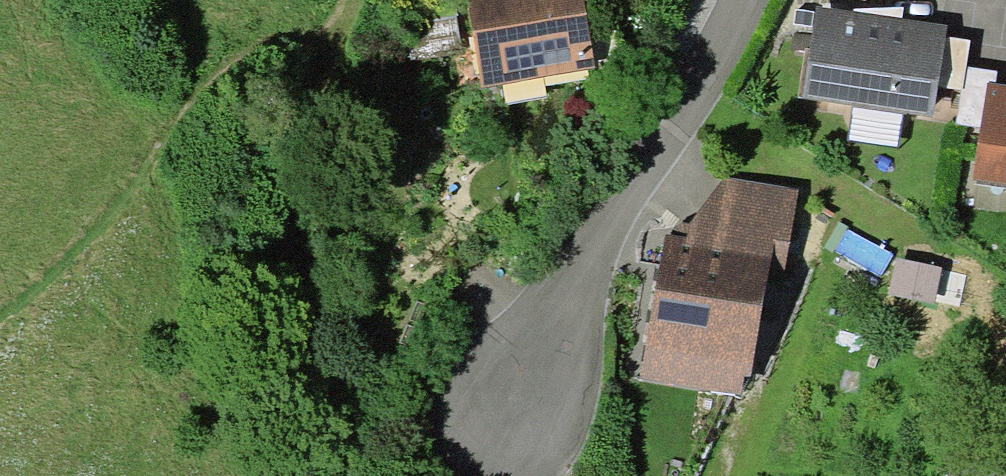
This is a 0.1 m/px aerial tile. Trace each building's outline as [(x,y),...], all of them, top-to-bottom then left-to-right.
[(594,65),(582,0),(467,0),(483,86),(594,65)] [(816,6),(803,95),(933,114),(946,25),(816,6)] [(972,177),(1005,182),(1005,83),(987,80),(972,177)] [(639,378),(739,392),(753,359),(770,267),(784,267),(799,187),(726,176),(689,222),(685,221),(673,227),(672,233),(665,233),(639,378)]
